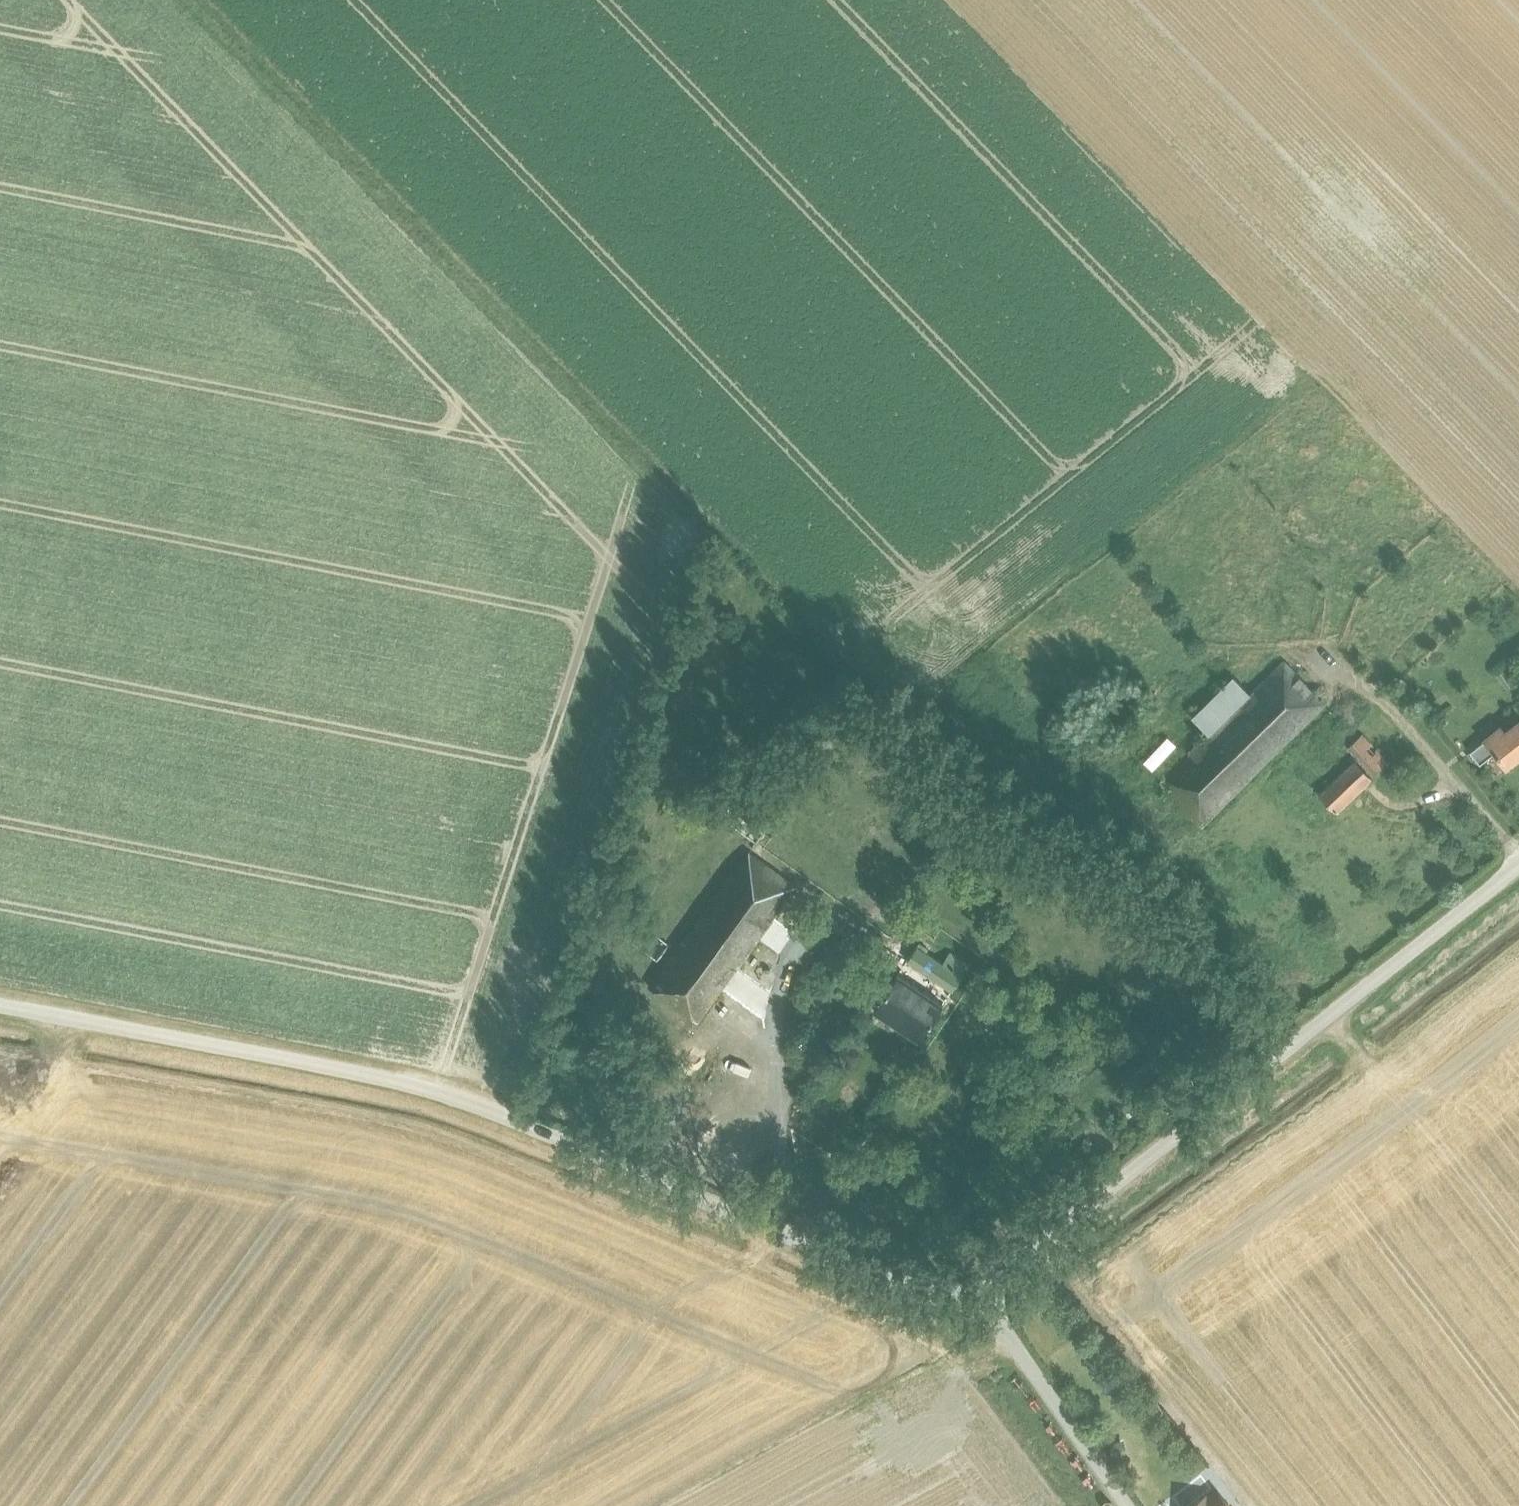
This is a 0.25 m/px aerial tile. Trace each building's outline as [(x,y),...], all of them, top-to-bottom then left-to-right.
[(1201,826),(1325,705),(1282,660),(1158,781),(1201,826)] [(1503,670),(1495,675),(1505,690),(1513,685),(1503,670)] [(1518,754),(1518,722),(1505,733),(1500,727),(1469,751),(1479,764),(1494,753),(1504,766),(1518,754)] [(1374,775),(1388,762),(1361,733),(1347,747),(1374,775)] [(1143,761),(1153,770),(1180,743),(1170,734),(1143,761)] [(1335,812),(1370,778),(1352,760),(1317,793),(1335,812)] [(756,841),(771,820),(756,809),(748,820),(722,802),(715,812),(756,841)] [(698,1021),(796,885),(749,850),(650,987),(698,1021)] [(656,959),(668,943),(635,919),(624,936),(656,959)] [(904,928),(890,948),(900,955),(914,936),(904,928)] [(950,990),(968,964),(949,952),(943,961),(926,950),(928,946),(919,940),(906,960),(950,990)] [(918,1039),(942,1003),(897,973),(873,1009),(918,1039)] [(1248,1029),(1259,1020),(1254,1014),(1243,1023),(1248,1029)] [(1135,1098),(1119,1111),(1126,1119),(1142,1106),(1135,1098)] [(1147,1405),(1140,1411),(1149,1422),(1156,1416),(1147,1405)] [(1123,1439),(1108,1444),(1111,1457),(1112,1460),(1113,1459),(1127,1455),(1123,1439)] [(1216,1489),(1206,1496),(1205,1494),(1189,1505),(1229,1505),(1216,1489)]
